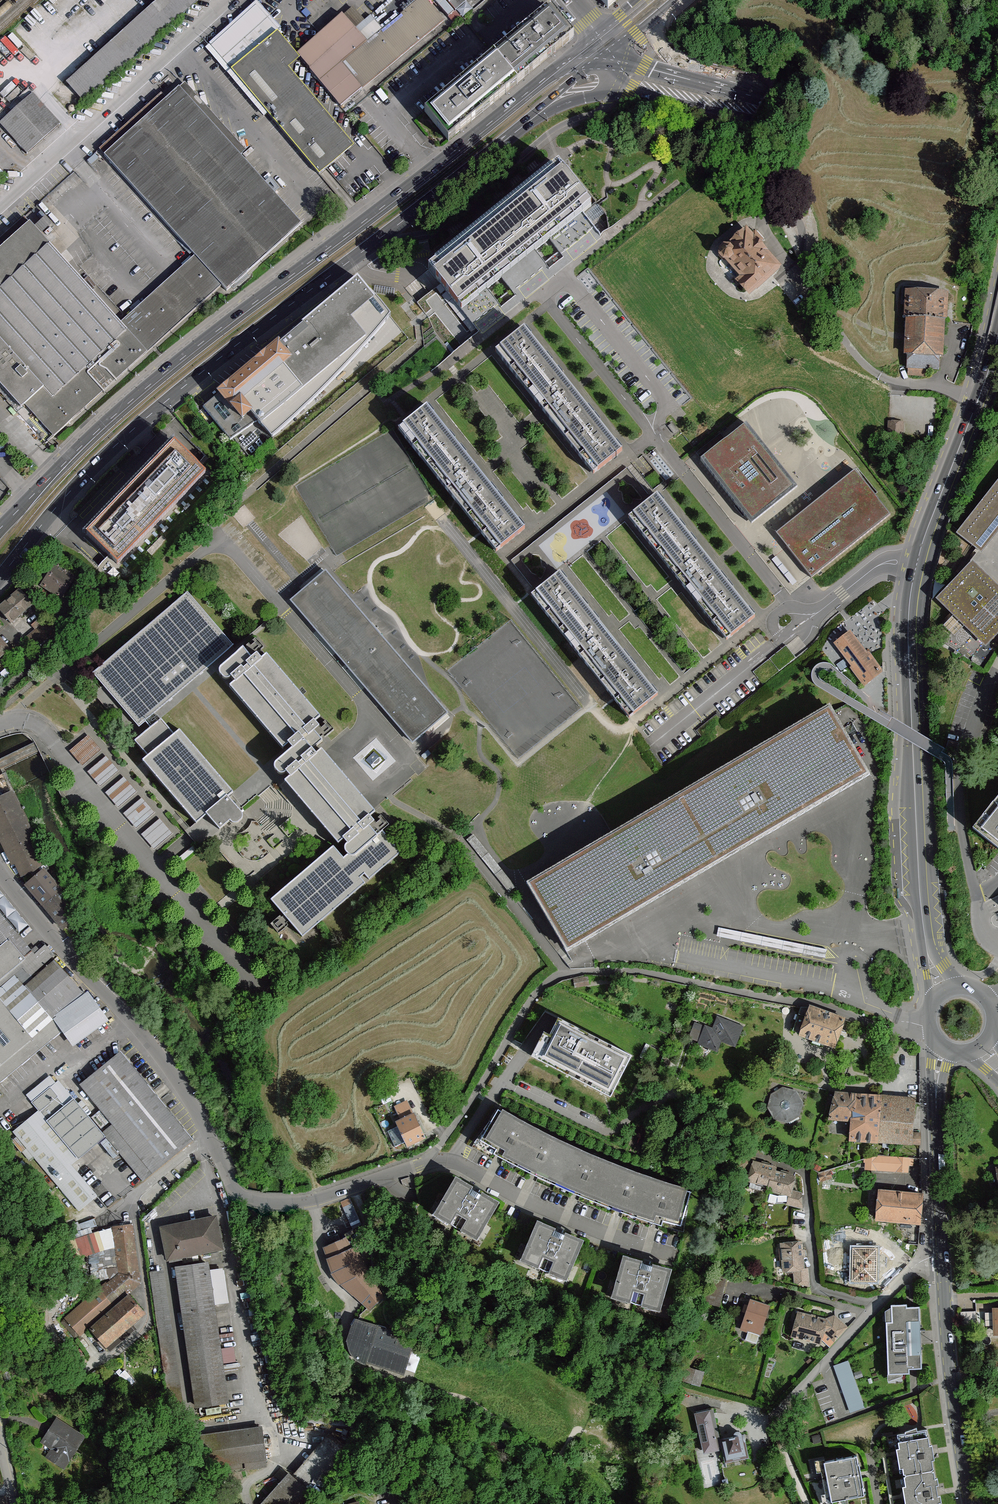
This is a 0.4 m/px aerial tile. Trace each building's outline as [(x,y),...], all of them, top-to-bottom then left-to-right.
[(67,83),(84,103),(198,0),(159,0),(67,83)] [(367,42),(365,44),(373,53),(384,44),(397,60),(444,21),(427,0),(417,0),(367,42)] [(457,11),(467,2),(465,0),(447,0),(457,11)] [(608,9),(618,0),(601,0),(608,9)] [(232,70),(277,32),(279,31),(256,5),(211,46),(232,70)] [(516,37),(540,66),(574,38),(550,9),(516,37)] [(367,42),(342,14),(297,54),(300,57),(341,107),(397,60),(384,44),(373,53),(365,44),(367,42)] [(232,70),(319,175),(344,154),(273,70),(285,59),(274,46),(283,38),(277,32),(232,70)] [(494,56),(518,84),(540,66),(516,37),(494,56)] [(297,54),(283,38),(274,46),(285,59),(273,70),(344,154),(354,146),(288,67),(300,57),(297,54)] [(459,84),(483,113),(518,84),(494,56),(459,84)] [(459,84),(424,113),(449,142),(483,113),(459,84)] [(302,224),(179,88),(105,156),(195,256),(222,286),(227,292),(302,224)] [(33,93),(0,123),(0,124),(27,154),(60,124),(33,93)] [(427,268),(460,310),(486,289),(501,277),(519,262),(534,250),(549,239),(582,213),(592,205),(558,163),(481,224),(427,268)] [(486,289),(460,310),(480,334),(546,282),(602,237),(582,213),(549,239),(564,258),(549,269),(534,250),(519,262),(501,277),(515,296),(501,307),(486,289)] [(148,353),(120,322),(30,222),(0,249),(0,385),(21,409),(26,405),(54,437),(148,353)] [(750,238),(746,233),(729,249),(732,252),(732,257),(729,260),(745,278),(741,282),(750,292),(777,267),(756,245),(761,240),(756,234),(750,238)] [(732,257),(732,252),(729,249),(724,248),(721,251),(721,257),(724,260),(729,260),(732,257)] [(222,286),(195,256),(120,322),(148,353),(222,286)] [(358,278),(279,343),(293,359),(243,399),(254,412),(252,414),(256,422),(270,438),(304,406),(336,375),(364,344),(389,314),(358,278)] [(903,304),(909,304),(910,294),(917,294),(918,289),(904,288),(903,304)] [(909,304),(909,318),(943,321),(945,296),(917,294),(910,294),(909,304)] [(943,321),(909,318),(907,355),(909,355),(939,357),(942,357),(943,321)] [(623,451),(525,329),(496,353),(594,474),(623,451)] [(279,343),(216,396),(245,429),(256,422),(252,414),(254,412),(243,399),(293,359),(279,343)] [(939,357),(909,355),(908,368),(938,370),(939,357)] [(231,440),(245,429),(216,396),(203,408),(231,440)] [(26,405),(21,409),(18,412),(46,444),(54,437),(26,405)] [(455,441),(427,407),(398,430),(426,464),(455,441)] [(902,437),(902,424),(889,423),(888,437),(890,437),(890,441),(900,442),(900,437),(902,437)] [(703,463),(754,526),(798,490),(748,427),(703,463)] [(496,493),(455,441),(426,464),(468,516),(496,493)] [(175,443),(87,534),(118,565),(206,473),(175,443)] [(813,509),(777,537),(812,580),(891,519),(857,475),(813,509)] [(981,549),(997,527),(997,487),(961,533),(981,549)] [(813,509),(798,490),(754,526),(768,544),(777,537),(813,509)] [(525,529),(496,493),(468,516),(496,552),(525,529)] [(757,619),(659,496),(630,519),(728,642),(757,619)] [(45,583),(56,568),(51,565),(41,581),(45,583)] [(74,576),(58,565),(56,568),(45,583),(43,586),(60,597),(74,576)] [(973,566),(941,599),(986,642),(997,630),(997,590),(973,566)] [(325,570),(292,600),(414,745),(451,714),(325,570)] [(660,696),(560,573),(530,597),(630,721),(660,696)] [(21,590),(0,608),(0,610),(11,623),(33,604),(21,590)] [(145,722),(155,713),(232,647),(186,594),(92,675),(137,728),(145,722)] [(43,625),(27,638),(36,647),(47,638),(43,625)] [(854,638),(850,633),(836,643),(853,665),(852,667),(865,684),(882,671),(868,653),(867,654),(854,638)] [(0,639),(0,657),(9,649),(0,639)] [(233,679),(228,683),(282,747),(287,743),(290,747),(275,761),(272,767),(277,773),(283,771),(288,776),(283,781),(337,844),(343,840),(347,845),(344,849),(347,855),(343,859),(333,847),(271,901),(302,937),(401,853),(383,831),(377,836),(368,826),(374,822),(370,816),(375,812),(321,749),(315,753),(310,749),(321,740),(312,731),(318,725),(315,721),(320,717),(264,652),(259,656),(254,651),(248,655),(240,646),(218,664),(217,670),(223,677),(228,674),(233,679)] [(831,712),(829,709),(529,884),(569,948),(867,773),(831,712)] [(155,713),(145,722),(149,726),(132,740),(145,754),(139,760),(193,823),(203,814),(218,829),(228,821),(234,824),(240,819),(240,814),(225,797),(232,791),(177,729),(172,732),(159,718),(155,713)] [(82,763),(102,749),(91,733),(71,748),(82,763)] [(960,743),(948,740),(947,748),(958,750),(960,743)] [(50,770),(37,741),(0,757),(0,768),(1,770),(6,768),(13,785),(27,779),(24,773),(38,766),(42,774),(50,770)] [(108,754),(90,770),(101,783),(119,768),(108,754)] [(125,775),(108,791),(120,804),(138,788),(125,775)] [(0,798),(0,840),(12,864),(15,863),(22,875),(31,870),(46,863),(11,792),(0,798)] [(125,811),(138,826),(156,810),(144,796),(125,811)] [(979,829),(997,844),(997,805),(979,829)] [(156,846),(174,831),(162,817),(144,833),(156,846)] [(35,879),(44,872),(49,868),(46,863),(31,870),(35,879)] [(35,879),(27,886),(70,937),(79,930),(61,892),(44,872),(35,879)] [(0,913),(0,985),(23,966),(30,975),(51,957),(53,955),(45,945),(35,954),(0,913)] [(828,949),(718,928),(716,939),(826,960),(828,949)] [(33,979),(54,960),(51,957),(30,975),(33,979)] [(39,1049),(65,1028),(58,1019),(87,998),(54,960),(33,979),(30,975),(23,966),(0,985),(0,1002),(39,1049)] [(590,985),(588,977),(574,979),(575,988),(590,985)] [(58,1019),(65,1028),(73,1040),(102,1019),(87,998),(58,1019)] [(800,1033),(810,1008),(801,1007),(792,1031),(800,1033)] [(845,1018),(810,1007),(810,1008),(800,1033),(800,1035),(834,1047),(845,1018)] [(705,1025),(698,1044),(718,1052),(722,1042),(736,1047),(744,1026),(718,1016),(713,1028),(705,1025)] [(546,1032),(533,1057),(613,1097),(634,1056),(560,1019),(551,1035),(546,1032)] [(142,1181),(191,1141),(187,1135),(125,1059),(120,1053),(81,1085),(113,1124),(103,1133),(105,1136),(142,1181)] [(131,1054),(125,1059),(187,1135),(194,1129),(131,1054)] [(28,1096),(33,1102),(50,1089),(56,1096),(65,1107),(73,1100),(58,1082),(55,1084),(50,1077),(28,1096)] [(33,1102),(40,1110),(56,1096),(50,1089),(33,1102)] [(799,1115),(802,1103),(795,1092),(783,1089),(772,1095),(769,1107),(775,1118),(788,1121),(799,1115)] [(852,1120),(854,1094),(836,1092),(829,1118),(852,1120)] [(878,1141),(881,1100),(864,1099),(865,1095),(854,1094),(852,1120),(850,1139),(878,1141)] [(79,1157),(103,1137),(101,1135),(73,1100),(65,1107),(56,1096),(40,1110),(79,1157)] [(913,1134),(916,1102),(881,1100),(878,1141),(913,1143),(913,1134)] [(538,1132),(498,1109),(477,1145),(520,1167),(538,1132)] [(79,1157),(40,1110),(14,1132),(35,1157),(79,1209),(95,1196),(70,1165),(79,1157)] [(402,1120),(414,1114),(411,1110),(400,1116),(402,1120)] [(425,1137),(414,1114),(402,1120),(397,1123),(399,1127),(403,1135),(407,1145),(425,1137)] [(403,1135),(399,1127),(389,1131),(395,1145),(399,1143),(397,1138),(403,1135)] [(571,1147),(538,1132),(520,1167),(554,1185),(571,1147)] [(754,1151),(757,1144),(748,1139),(745,1146),(754,1151)] [(612,1165),(571,1147),(554,1185),(597,1203),(612,1165)] [(752,1171),(754,1163),(755,1159),(742,1154),(738,1167),(752,1171)] [(907,1171),(908,1158),(875,1155),(865,1159),(864,1162),(867,1162),(867,1168),(907,1171)] [(775,1169),(754,1163),(752,1171),(750,1180),(770,1185),(774,1172),(775,1169)] [(647,1178),(612,1165),(597,1203),(633,1216),(647,1178)] [(831,1177),(829,1170),(820,1173),(822,1180),(831,1177)] [(795,1178),(774,1172),(770,1185),(769,1189),(780,1192),(790,1194),(791,1190),(795,1178)] [(690,1191),(647,1178),(633,1216),(680,1230),(690,1191)] [(496,1203),(458,1180),(437,1213),(476,1236),(496,1203)] [(801,1193),(791,1190),(790,1194),(788,1201),(788,1204),(793,1205),(803,1208),(801,1193)] [(923,1196),(879,1191),(876,1219),(921,1222),(923,1196)] [(790,1194),(780,1192),(779,1196),(777,1196),(768,1193),(766,1201),(776,1203),(776,1202),(788,1201),(790,1194)] [(352,1203),(344,1207),(353,1229),(362,1225),(352,1203)] [(979,1207),(971,1208),(972,1216),(980,1216),(979,1207)] [(970,1217),(968,1208),(953,1210),(954,1219),(970,1217)] [(163,1228),(168,1259),(221,1248),(215,1218),(163,1228)] [(81,1231),(92,1228),(97,1226),(94,1219),(79,1224),(81,1231)] [(81,1231),(79,1224),(78,1222),(68,1225),(72,1234),(81,1231)] [(580,1241),(540,1223),(524,1259),(565,1277),(580,1241)] [(114,1229),(117,1259),(136,1257),(132,1225),(113,1227),(114,1229)] [(73,1240),(93,1233),(92,1228),(81,1231),(72,1234),(73,1240)] [(114,1229),(99,1232),(106,1250),(89,1256),(92,1280),(119,1273),(117,1259),(114,1229)] [(363,1247),(353,1229),(344,1233),(346,1238),(325,1247),(334,1271),(342,1283),(352,1291),(351,1294),(370,1309),(384,1297),(369,1268),(366,1270),(355,1251),(363,1247)] [(99,1232),(99,1231),(93,1233),(73,1240),(68,1241),(73,1261),(89,1256),(106,1250),(99,1232)] [(804,1269),(800,1242),(793,1243),(783,1244),(785,1270),(795,1269),(804,1269)] [(896,1263),(878,1246),(856,1268),(875,1284),(896,1263)] [(119,1273),(114,1278),(126,1294),(140,1282),(136,1257),(117,1259),(119,1273)] [(669,1270),(626,1258),(615,1296),(658,1307),(669,1270)] [(227,1403),(207,1263),(177,1267),(197,1406),(227,1403)] [(807,1269),(804,1269),(795,1269),(796,1283),(810,1285),(807,1269)] [(171,1419),(173,1434),(188,1432),(165,1270),(151,1272),(158,1322),(171,1419)] [(126,1294),(114,1278),(66,1318),(80,1334),(93,1323),(97,1326),(115,1310),(112,1306),(126,1294)] [(130,1297),(115,1310),(97,1326),(92,1330),(106,1345),(128,1325),(143,1312),(130,1297)] [(769,1306),(750,1301),(745,1316),(741,1329),(748,1332),(760,1335),(769,1306)] [(887,1345),(909,1344),(908,1322),(920,1322),(919,1306),(907,1307),(907,1304),(891,1305),(892,1321),(886,1322),(887,1345)] [(977,1327),(976,1311),(960,1311),(961,1327),(977,1327)] [(825,1320),(798,1314),(793,1335),(818,1342),(822,1337),(825,1320)] [(829,1322),(828,1328),(838,1337),(848,1327),(834,1315),(829,1322)] [(383,1329),(356,1320),(353,1326),(348,1342),(349,1342),(351,1351),(355,1357),(359,1360),(366,1363),(367,1360),(396,1369),(404,1342),(388,1337),(388,1334),(387,1332),(383,1329)] [(128,1325),(106,1345),(111,1351),(134,1331),(128,1325)] [(760,1335),(748,1332),(746,1340),(757,1344),(760,1335)] [(909,1353),(909,1344),(887,1345),(888,1374),(910,1373),(909,1369),(922,1369),(921,1353),(909,1353)] [(851,1368),(848,1361),(835,1365),(838,1372),(851,1368)] [(853,1375),(851,1368),(838,1372),(840,1379),(853,1375)] [(702,1374),(689,1370),(687,1379),(699,1383),(702,1374)] [(989,1372),(973,1372),(973,1381),(989,1381),(989,1372)] [(856,1382),(853,1375),(840,1379),(843,1386),(856,1382)] [(858,1389),(856,1382),(843,1386),(846,1394),(858,1389)] [(861,1396),(858,1389),(846,1394),(848,1401),(861,1396)] [(863,1403),(861,1396),(848,1401),(850,1408),(863,1403)] [(721,1445),(720,1439),(713,1408),(695,1412),(704,1453),(718,1450),(717,1446),(721,1445)] [(82,1437),(56,1420),(43,1441),(56,1450),(51,1458),(63,1466),(82,1437)] [(266,1458),(261,1428),(201,1436),(205,1466),(266,1458)] [(927,1429),(898,1434),(900,1450),(901,1455),(904,1474),(934,1469),(927,1429)] [(734,1437),(720,1439),(721,1445),(724,1455),(726,1454),(727,1459),(745,1455),(744,1450),(747,1449),(744,1435),(741,1435),(741,1433),(739,1432),(737,1432),(735,1433),(734,1435),(734,1437)] [(857,1455),(820,1462),(823,1478),(827,1502),(864,1494),(862,1480),(860,1470),(857,1455)] [(267,1468),(266,1458),(205,1466),(206,1471),(227,1468),(228,1473),(267,1468)] [(904,1474),(907,1488),(909,1502),(909,1503),(939,1503),(934,1469),(904,1474)] [(263,1503),(288,1503),(299,1491),(297,1490),(302,1484),(303,1483),(294,1474),(287,1481),(285,1479),(279,1486),(263,1503)] [(302,1484),(297,1490),(299,1491),(288,1503),(309,1503),(316,1496),(302,1484)]
